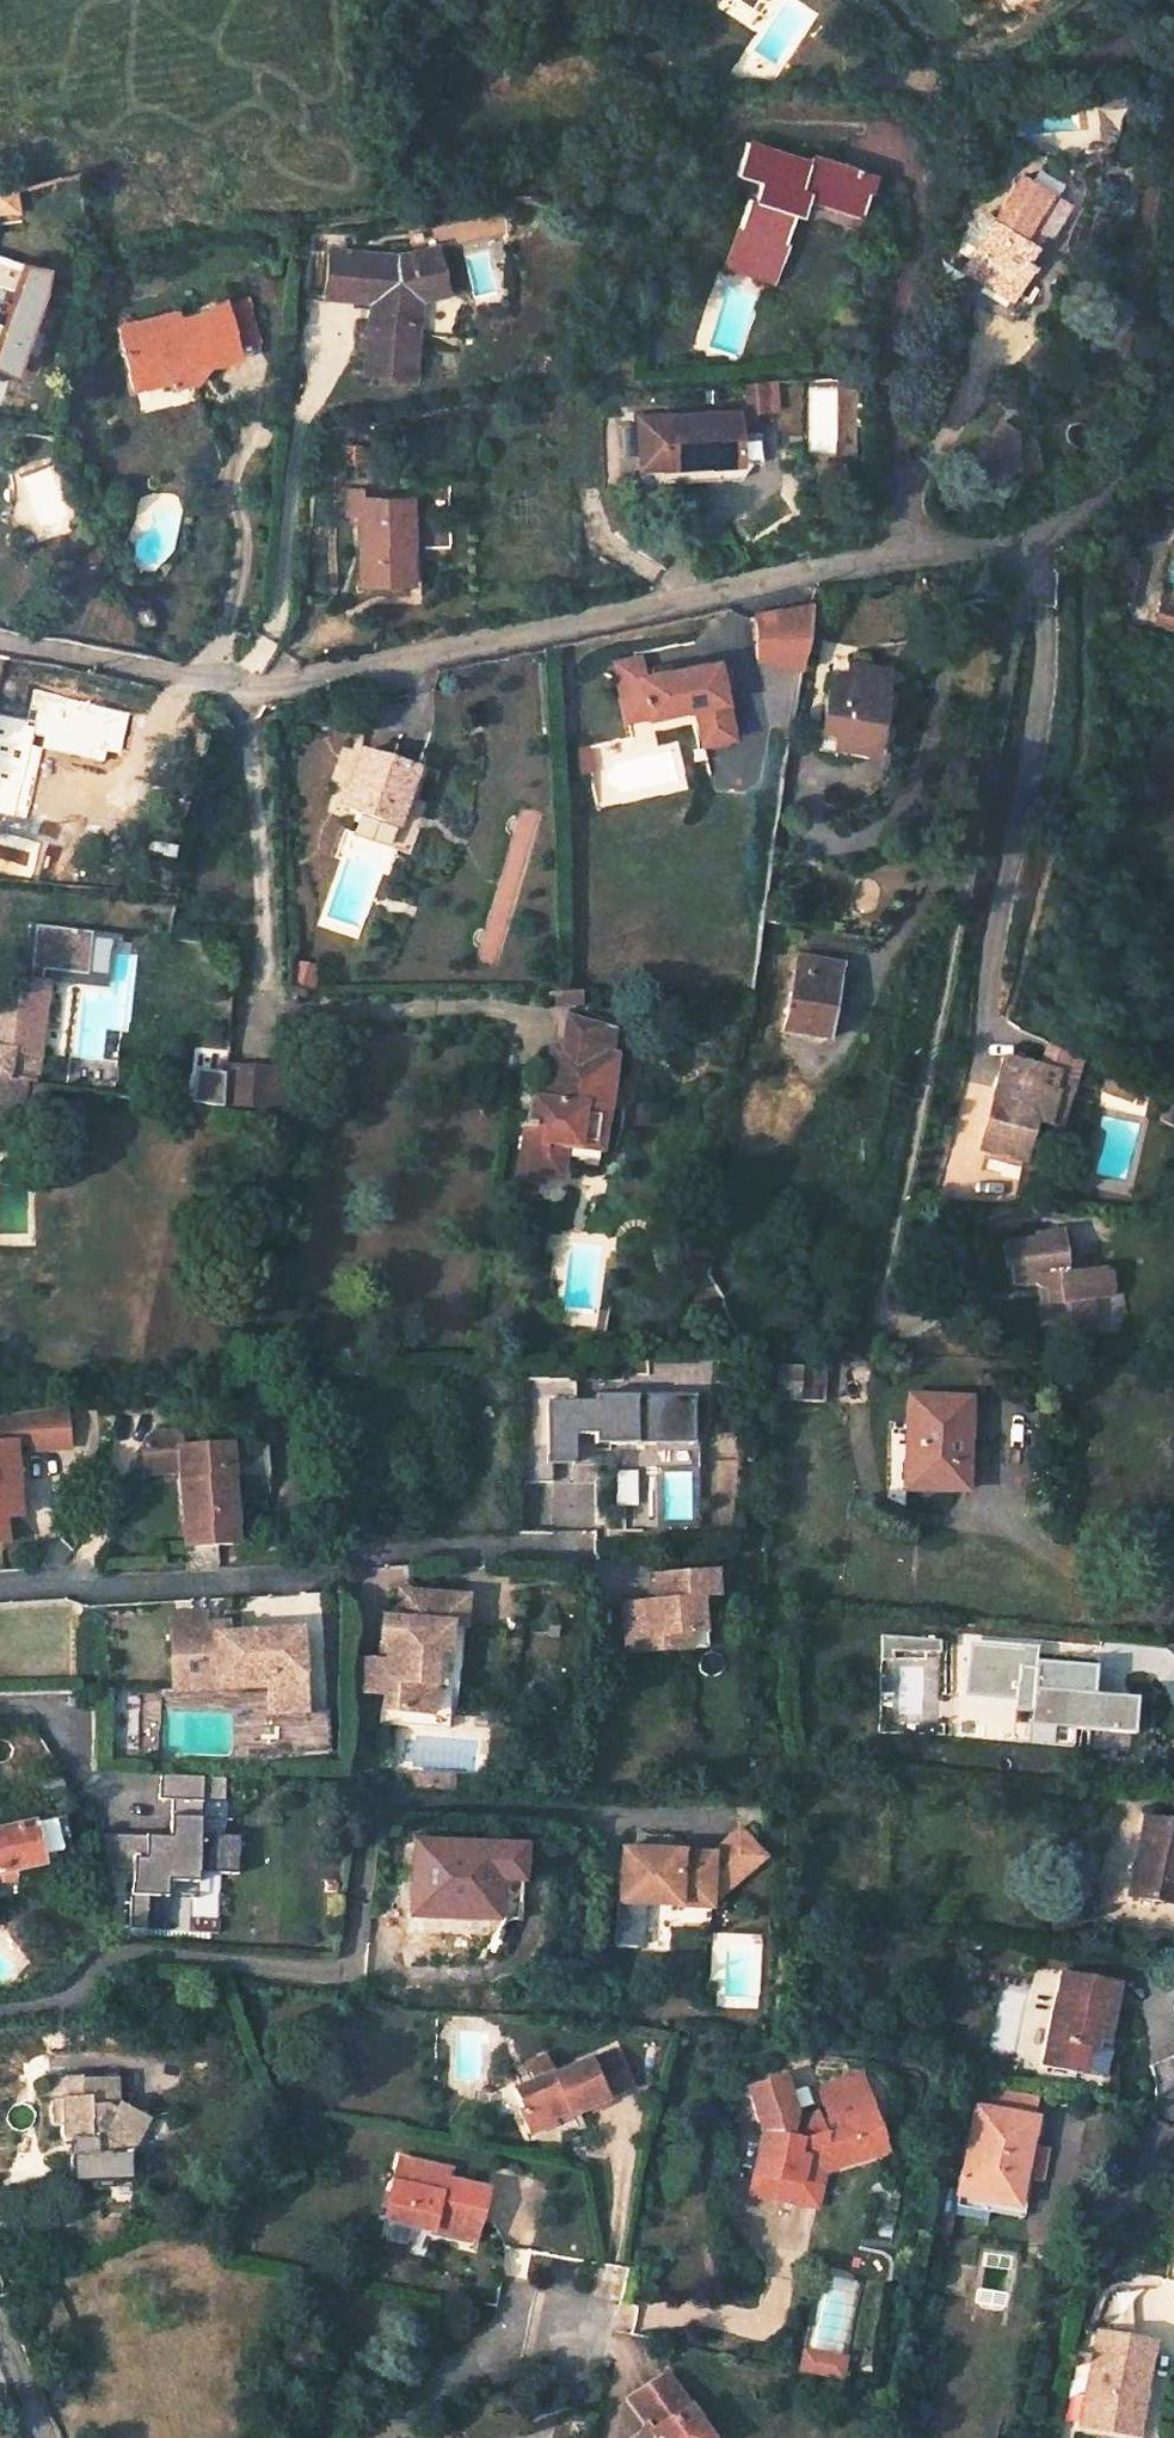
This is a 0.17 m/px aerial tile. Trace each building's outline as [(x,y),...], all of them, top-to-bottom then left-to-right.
[(872,177),(810,157),(808,162),(746,142),(736,175),(760,182),(754,200),(750,198),(728,265),(773,279),(794,213),(802,217),(809,195),(861,212),(872,177)] [(972,257),(1014,281),(1029,256),(1013,246),(1031,215),(1037,218),(1053,190),(1023,172),(972,257)] [(22,207),(18,188),(0,192),(0,212),(22,207)] [(415,304),(460,285),(442,246),(405,262),(334,253),(328,297),(388,305),(380,374),(423,379),(430,325),(413,323),(415,304)] [(968,265),(1017,294),(1037,260),(1029,256),(1014,281),(972,257),(968,265)] [(249,295),(231,300),(241,344),(260,340),(249,295)] [(241,344),(231,300),(210,304),(212,310),(183,317),(181,310),(122,324),(135,382),(153,378),(157,371),(166,368),(169,382),(170,386),(197,381),(194,368),(193,362),(203,360),(211,365),(244,357),(241,344)] [(194,368),(211,365),(203,360),(193,362),(194,368)] [(136,389),(169,382),(166,368),(157,371),(153,378),(135,382),(136,389)] [(751,414),(770,411),(767,382),(747,385),(751,414)] [(734,465),(731,412),(633,418),(635,458),(657,457),(660,456),(660,451),(670,450),(671,468),(713,466),(734,465)] [(734,465),(713,466),(713,481),(735,480),(734,465)] [(360,514),(361,583),(412,582),(412,572),(411,499),(364,500),(363,491),(346,491),(346,515),(360,514)] [(1139,571),(1102,564),(1096,598),(1133,605),(1139,571)] [(1160,622),(1173,626),(1173,605),(1165,603),(1160,622)] [(812,605),(753,617),(756,662),(802,668),(812,605)] [(636,660),(607,666),(619,723),(687,709),(694,745),(724,739),(707,656),(638,670),(636,660)] [(831,676),(821,739),(866,746),(879,669),(848,664),(846,679),(831,676)] [(392,822),(394,823),(411,764),(357,747),(345,790),(338,788),(333,805),(353,811),(392,822)] [(356,820),(353,831),(387,841),(392,822),(353,811),(351,818),(356,820)] [(22,970),(84,985),(95,938),(33,923),(22,970)] [(798,960),(783,1037),(827,1047),(842,969),(798,960)] [(24,1112),(25,1098),(27,1086),(39,1087),(48,987),(0,983),(0,1108),(24,1112)] [(581,996),(558,996),(558,1008),(582,1008),(581,996)] [(526,1137),(520,1176),(541,1181),(543,1173),(562,1176),(565,1157),(576,1159),(576,1164),(599,1167),(610,1105),(604,1104),(608,1083),(613,1084),(618,1056),(612,1054),(616,1031),(571,1023),(564,1053),(555,1051),(546,1103),(538,1102),(535,1126),(531,1125),(530,1137),(526,1137)] [(1001,1075),(980,1148),(1023,1160),(1035,1119),(1044,1088),(1051,1090),(1057,1070),(1017,1059),(1011,1078),(1001,1075)] [(274,1070),(224,1067),(221,1105),(272,1109),(274,1070)] [(1076,1076),(1057,1070),(1051,1090),(1044,1088),(1035,1119),(1061,1126),(1076,1076)] [(1134,1085),(1107,1072),(1102,1083),(1129,1097),(1134,1085)] [(613,1084),(608,1083),(604,1104),(610,1105),(613,1084)] [(27,1086),(25,1098),(49,1102),(52,1089),(39,1087),(27,1086)] [(1161,1118),(1173,1125),(1173,1105),(1169,1103),(1161,1118)] [(1039,1303),(1042,1324),(1064,1322),(1068,1317),(1092,1314),(1090,1299),(1107,1297),(1111,1292),(1109,1272),(1104,1268),(1067,1272),(1062,1231),(1035,1234),(1036,1238),(1004,1242),(1006,1264),(1012,1264),(1014,1283),(1037,1280),(1037,1283),(1042,1287),(1047,1286),(1049,1302),(1043,1302),(1039,1303)] [(830,1352),(779,1355),(778,1402),(828,1403),(830,1352)] [(974,1404),(914,1399),(908,1492),(954,1496),(956,1469),(970,1470),(974,1404)] [(598,1403),(544,1403),(545,1501),(578,1501),(578,1484),(598,1484),(598,1454),(619,1454),(619,1464),(714,1464),(714,1416),(618,1416),(618,1422),(598,1422),(598,1403)] [(14,1516),(10,1443),(27,1442),(27,1450),(65,1448),(62,1407),(0,1416),(0,1517),(14,1516)] [(142,1474),(178,1472),(178,1449),(176,1434),(151,1435),(148,1436),(144,1437),(141,1440),(140,1443),(140,1446),(140,1449),(142,1474)] [(178,1472),(181,1548),(228,1547),(226,1481),(266,1480),(265,1447),(178,1449),(178,1472)] [(656,1606),(623,1608),(625,1656),(658,1655),(658,1640),(692,1638),(690,1601),(713,1600),(712,1577),(651,1581),(652,1595),(655,1595),(656,1606)] [(405,1618),(391,1615),(386,1640),(395,1642),(379,1720),(447,1734),(455,1692),(461,1693),(473,1631),(460,1629),(465,1601),(410,1590),(405,1618)] [(479,1604),(465,1601),(460,1629),(473,1631),(479,1604)] [(262,1685),(263,1716),(299,1715),(297,1657),(243,1659),(242,1635),(226,1636),(213,1636),(204,1625),(203,1612),(169,1613),(170,1652),(176,1652),(186,1641),(195,1649),(196,1682),(262,1680),(262,1685)] [(225,1624),(204,1625),(213,1636),(226,1636),(225,1624)] [(296,1633),(242,1635),(243,1659),(297,1657),(296,1633)] [(176,1652),(170,1652),(171,1688),(262,1685),(262,1680),(196,1682),(195,1649),(186,1641),(176,1652)] [(907,1643),(884,1642),(883,1664),(895,1665),(906,1654),(907,1643)] [(1024,1732),(1031,1732),(1064,1734),(1085,1736),(1090,1672),(1029,1668),(1029,1677),(1015,1675),(1016,1655),(961,1651),(958,1707),(1012,1710),(1013,1697),(1027,1699),(1024,1732)] [(1064,1734),(1031,1732),(1031,1749),(1063,1751),(1064,1734)] [(170,1832),(113,1831),(113,1865),(132,1865),(132,1894),(182,1894),(182,1915),(218,1916),(218,1871),(239,1871),(240,1833),(204,1833),(204,1800),(227,1801),(227,1773),(160,1773),(159,1800),(171,1800),(170,1832)] [(0,1833),(0,1874),(70,1859),(61,1819),(0,1833)] [(1142,1821),(1127,1898),(1173,1907),(1173,1827),(1142,1821)] [(720,1843),(621,1841),(620,1904),(718,1905),(719,1875),(757,1876),(758,1827),(721,1827),(720,1843)] [(520,1849),(424,1845),(422,1880),(414,1880),(412,1912),(492,1916),(494,1879),(518,1880),(520,1849)] [(1063,1972),(1041,2067),(1079,2075),(1087,2040),(1105,2045),(1119,1985),(1063,1972)] [(618,2049),(592,2060),(608,2099),(634,2089),(618,2049)] [(519,2110),(529,2133),(554,2123),(552,2118),(568,2111),(570,2116),(608,2099),(592,2060),(553,2075),(552,2073),(513,2089),(522,2108),(519,2110)] [(71,2182),(93,2181),(94,2189),(115,2187),(115,2180),(135,2179),(134,2151),(149,2116),(117,2103),(116,2078),(79,2080),(79,2076),(46,2077),(48,2123),(61,2123),(62,2140),(70,2140),(71,2182)] [(778,2076),(761,2082),(766,2096),(780,2091),(783,2090),(778,2076)] [(760,2132),(747,2192),(785,2200),(788,2185),(817,2191),(823,2163),(841,2166),(858,2161),(854,2146),(881,2138),(864,2078),(822,2089),(830,2121),(820,2123),(817,2116),(800,2120),(790,2119),(780,2091),(766,2096),(761,2082),(743,2089),(760,2132)] [(973,2120),(960,2192),(1016,2202),(1021,2174),(1028,2175),(1041,2177),(1047,2144),(1027,2140),(1036,2097),(950,2084),(944,2116),(973,2120)] [(568,2111),(552,2118),(554,2123),(570,2116),(568,2111)] [(881,2138),(854,2146),(858,2161),(885,2153),(881,2138)] [(426,2169),(393,2161),(379,2220),(425,2230),(427,2220),(470,2229),(479,2190),(437,2180),(425,2177),(426,2169)] [(439,2172),(426,2169),(425,2177),(437,2180),(439,2172)] [(1016,2202),(960,2192),(958,2204),(1021,2214),(1028,2175),(1021,2174),(1016,2202)] [(817,2191),(788,2185),(785,2200),(814,2206),(817,2191)] [(953,2190),(939,2188),(936,2212),(950,2214),(953,2190)] [(946,2236),(950,2214),(936,2212),(933,2234),(946,2236)] [(427,2220),(425,2230),(423,2237),(467,2245),(470,2229),(427,2220)] [(1094,2334),(1077,2430),(1120,2437),(1129,2387),(1142,2389),(1150,2345),(1094,2334)] [(804,2343),(797,2369),(842,2381),(849,2356),(804,2343)] [(660,2372),(624,2400),(647,2431),(637,2437),(706,2437),(660,2372)] [(1129,2387),(1120,2437),(1121,2437),(1134,2437),(1142,2389),(1129,2387)]
